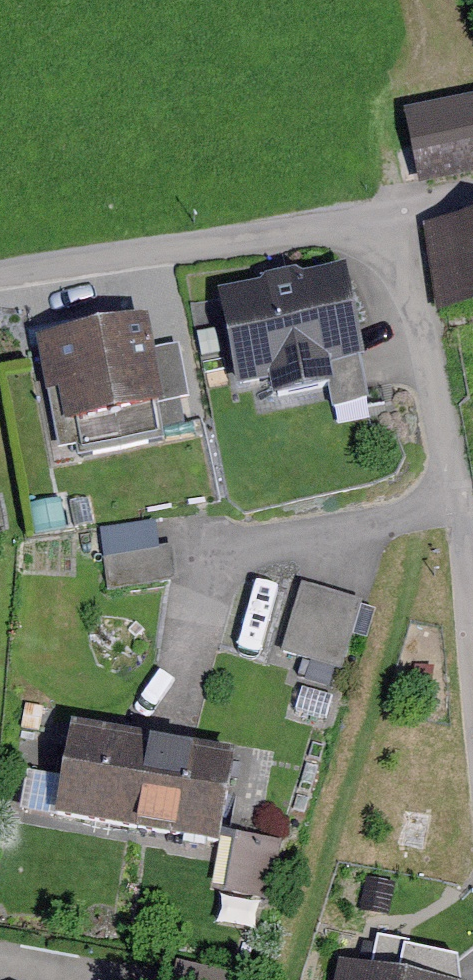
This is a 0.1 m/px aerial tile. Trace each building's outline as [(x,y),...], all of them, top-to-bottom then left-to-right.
[(432,124),(445,191),(472,187),(472,118),(432,124)] [(444,235),(451,323),(472,321),(472,231),(444,235)] [(345,277),(219,296),(235,399),(361,380),(345,277)] [(171,329),(53,348),(70,436),(186,415),(171,329)] [(381,607),(313,585),(292,657),(361,675),(381,607)] [(147,836),(164,749),(70,731),(54,818),(147,836)] [(219,849),(236,763),(164,749),(147,836),(219,849)] [(273,900),(280,843),(235,837),(227,894),(273,900)] [(244,974),(188,963),(185,979),(242,979),(244,974)]
